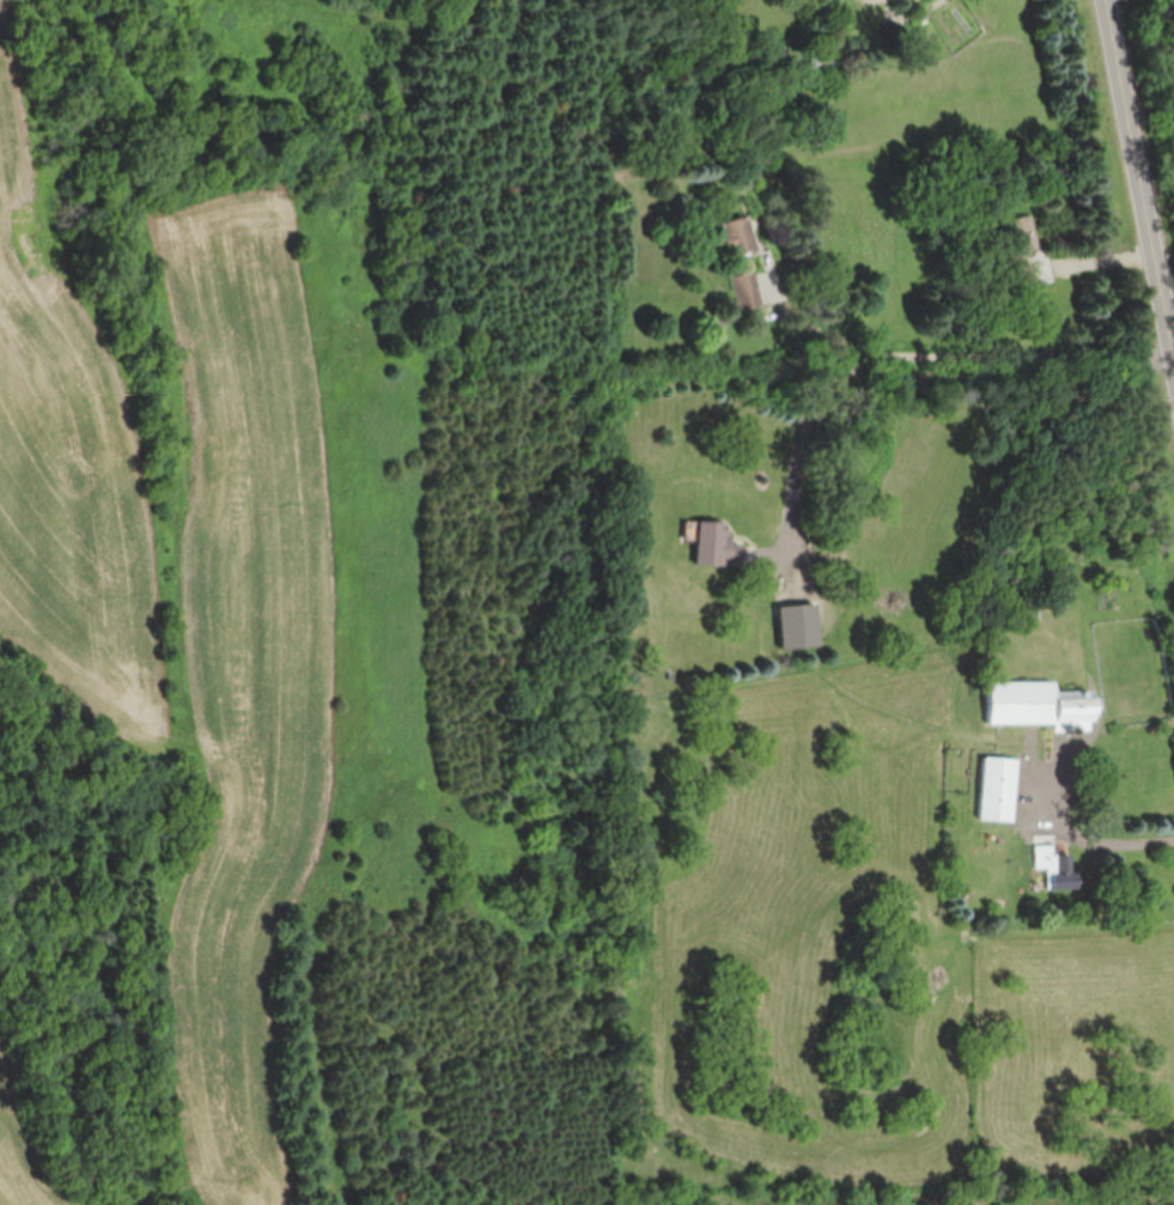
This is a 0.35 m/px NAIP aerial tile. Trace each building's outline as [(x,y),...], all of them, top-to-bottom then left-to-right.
[(1017,218),(1034,284),(1051,280),(1034,214),(1017,218)] [(753,249),(752,217),(719,219),(721,251),(753,249)] [(733,276),(743,311),(765,304),(756,270),(733,276)] [(740,564),(740,520),(698,520),(698,564),(740,564)] [(1057,681),(987,681),(988,724),(1057,724),(1057,732),(1096,731),(1096,691),(1057,691),(1057,681)] [(980,820),(1016,822),(1018,758),(983,757),(980,820)] [(1054,845),(1039,845),(1039,859),(1054,859),(1054,845)]
